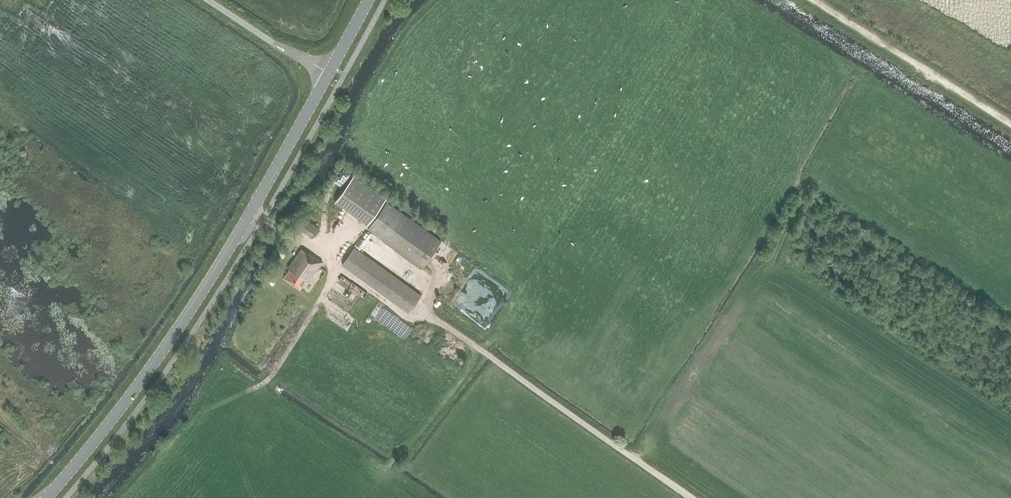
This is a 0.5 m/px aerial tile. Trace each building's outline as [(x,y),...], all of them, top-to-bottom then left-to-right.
[(421,267),(441,241),(387,202),(368,228),(421,267)] [(302,229),(310,235),(316,226),(308,220),(302,229)] [(422,295),(415,290),(354,247),(343,265),(379,290),(410,312),(422,295)] [(313,285),(308,281),(322,261),(309,252),(308,253),(302,249),(288,267),(290,269),(284,277),(300,289),(304,283),(311,288),(313,285)]
